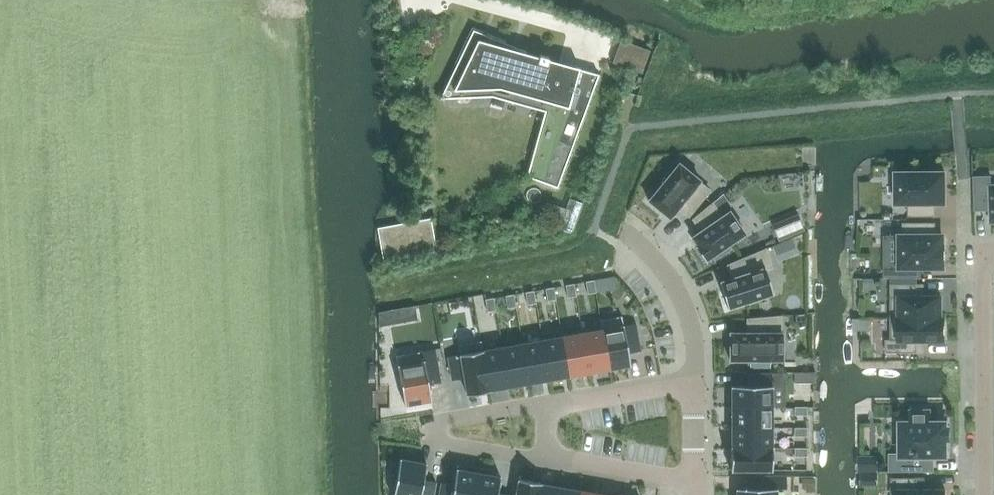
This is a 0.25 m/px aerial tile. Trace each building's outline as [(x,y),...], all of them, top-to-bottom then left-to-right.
[(505,46),(475,34),(447,91),(493,89),(495,80),(511,84),(508,94),(556,107),(532,172),(528,171),(527,175),(557,187),(599,74),(579,68),(579,67),(575,66),(574,69),(548,61),(549,57),(539,55),(538,59),(523,55),(525,50),(521,48),(519,53),(504,49),(505,46)] [(688,215),(709,189),(699,181),(700,179),(679,163),(648,200),(670,217),(678,207),(688,215)] [(945,200),(945,174),(945,172),(897,172),(897,202),(910,202),(910,215),(935,214),(935,202),(945,202),(945,200)] [(974,175),(975,210),(991,209),(992,221),(993,221),(993,185),(992,185),(991,175),(974,175)] [(727,245),(745,232),(729,210),(722,216),(713,203),(692,219),(700,230),(692,236),(697,244),(695,246),(705,260),(713,254),(716,258),(729,248),(727,245)] [(901,264),(885,264),(885,276),(921,275),(921,265),(945,265),(945,245),(943,245),(943,235),(935,235),(935,222),(904,222),(904,235),(901,235),(901,264)] [(773,292),(765,268),(772,266),(766,249),(727,264),(731,277),(719,281),(727,307),(773,292)] [(594,279),(585,281),(588,293),(596,292),(594,279)] [(574,283),(565,284),(568,297),(576,295),(574,283)] [(891,316),(941,316),(941,295),(917,295),(917,283),(891,283),(891,316)] [(473,299),(479,298),(477,286),(471,286),(473,299)] [(554,287),(545,288),(547,300),(556,299),(554,287)] [(534,290),(525,292),(527,304),(536,302),(534,290)] [(516,306),(514,294),(505,295),(507,307),(516,306)] [(485,299),(487,311),(496,310),(494,297),(485,299)] [(600,319),(602,328),(603,328),(610,368),(630,364),(628,352),(640,350),(636,322),(623,325),(622,315),(600,319)] [(782,359),(782,332),(781,332),(781,316),(747,318),(747,332),(730,332),(730,360),(782,359)] [(945,339),(945,316),(941,316),(891,316),(891,338),(886,338),(886,352),(918,352),(918,340),(945,339)] [(610,368),(603,328),(602,328),(582,332),(589,372),(610,368)] [(589,372),(582,332),(562,335),(569,375),(589,372)] [(569,375),(562,335),(542,339),(549,379),(569,375)] [(549,379),(542,339),(522,343),(529,382),(549,379)] [(489,389),(482,350),(483,349),(481,340),(458,344),(460,354),(448,356),(452,379),(464,377),(467,394),(490,390),(490,389),(489,389)] [(529,382),(522,343),(502,346),(509,386),(529,382)] [(509,386),(502,346),(483,349),(482,350),(489,389),(490,389),(509,386)] [(429,383),(441,381),(435,348),(396,355),(404,404),(431,400),(429,383)] [(772,406),(772,373),(748,373),(748,385),(731,385),(731,406),(772,406)] [(772,427),(772,406),(731,406),(731,427),(772,427)] [(807,406),(794,406),(794,415),(807,415),(807,406)] [(911,421),(902,421),(902,452),(890,452),(890,470),(934,470),(934,454),(946,454),(946,451),(949,451),(949,449),(944,449),(944,445),(949,445),(949,443),(946,443),(946,439),(950,439),(950,424),(946,424),(946,421),(931,421),(931,409),(911,409),(911,421)] [(772,447),(772,427),(731,427),(731,446),(731,447),(772,447)] [(807,427),(795,427),(795,435),(807,436),(807,427)] [(772,470),(772,447),(731,447),(731,446),(731,470),(772,470)] [(807,448),(795,448),(795,456),(807,456),(807,448)] [(436,481),(424,479),(426,463),(399,458),(393,494),(433,494),(436,481)] [(479,467),(467,465),(466,470),(456,468),(453,484),(441,482),(439,494),(474,494),(479,467)] [(479,467),(474,494),(510,494),(498,492),(500,476),(491,474),(491,469),(479,467)] [(777,488),(786,488),(786,475),(753,475),(753,488),(736,488),(736,494),(777,494),(777,488)] [(946,489),(918,489),(918,477),(891,477),(892,494),(946,494),(946,489)] [(540,483),(541,483),(541,482),(518,478),(515,494),(538,494),(540,483)] [(560,486),(541,483),(540,483),(538,494),(559,494),(560,486)] [(581,490),(560,486),(559,494),(580,494),(581,490)]
